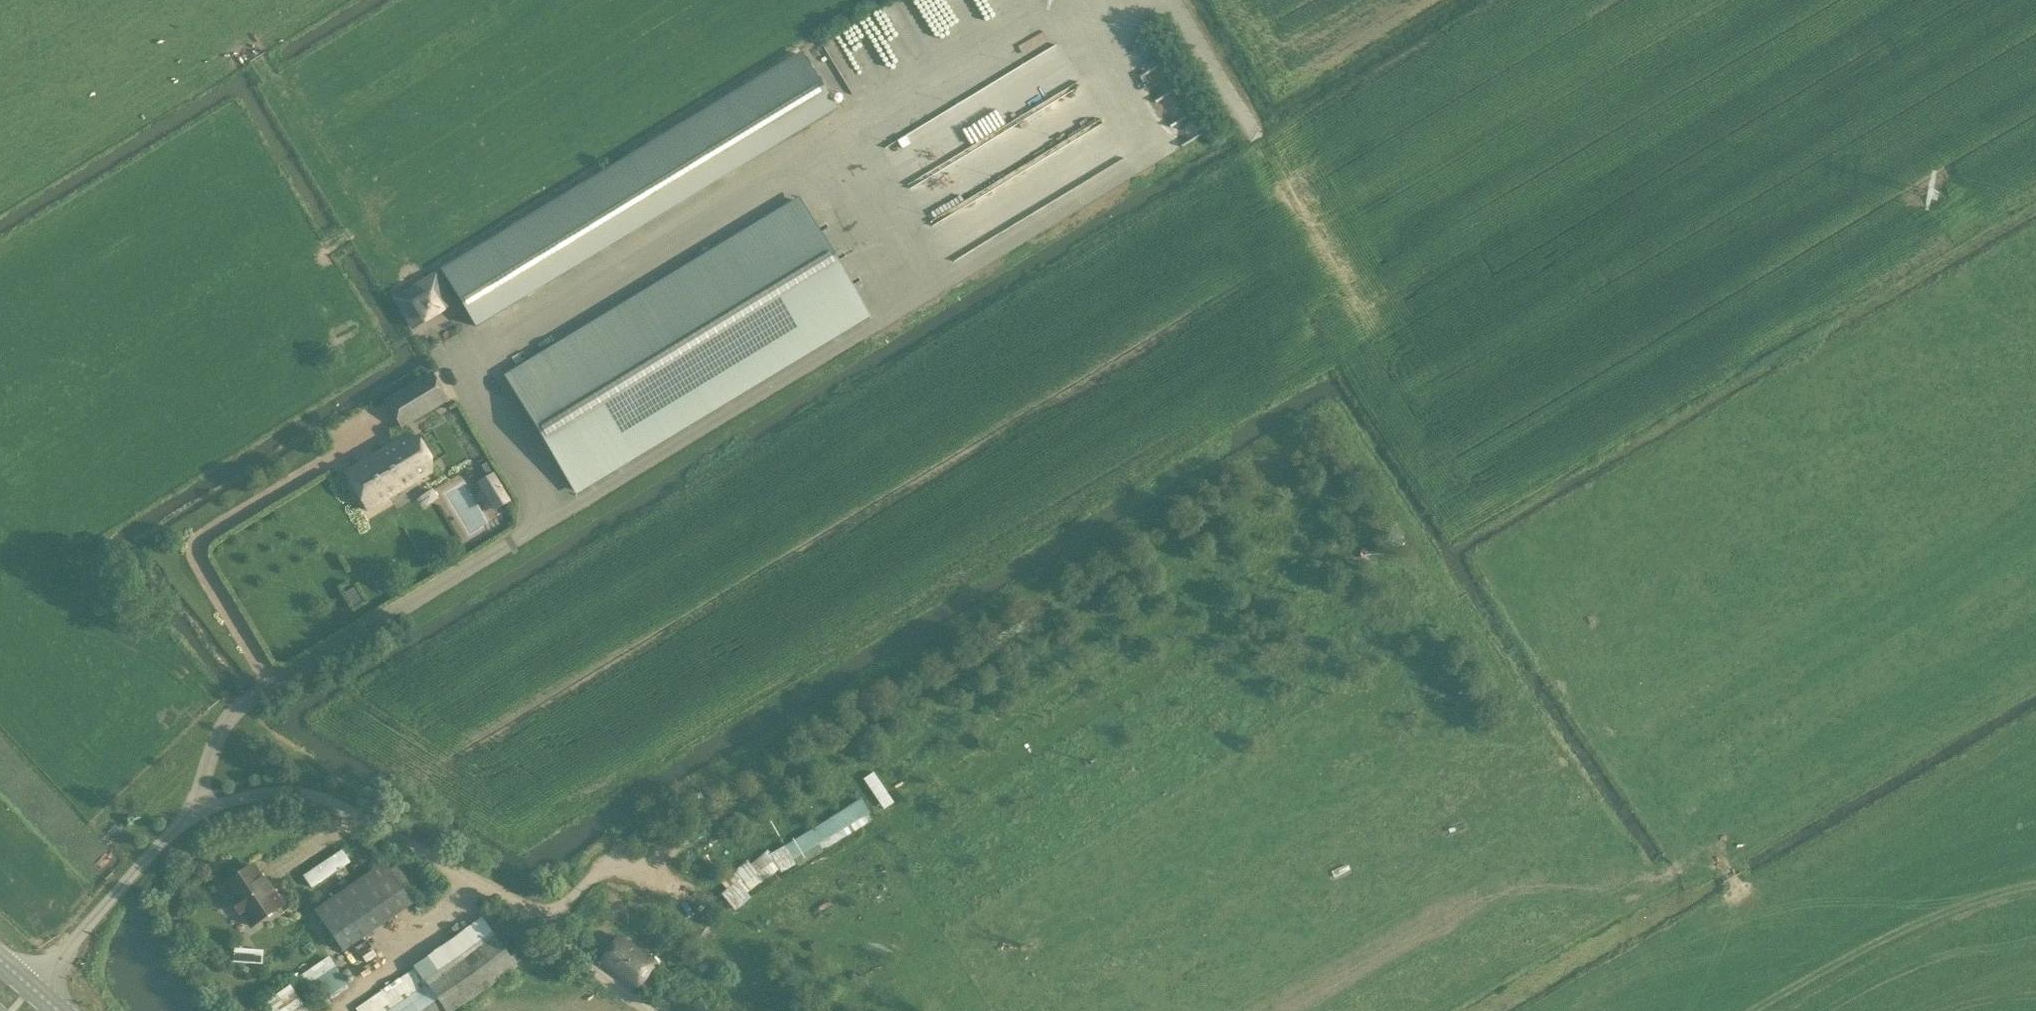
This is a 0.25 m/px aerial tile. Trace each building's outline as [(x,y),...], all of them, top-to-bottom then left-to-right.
[(803,55),(443,272),(475,326),(835,109),(803,55)] [(900,184),(926,176),(917,149),(907,153),(903,139),(887,144),(900,184)] [(917,195),(918,215),(939,214),(938,194),(917,195)] [(865,315),(797,203),(507,378),(575,491),(865,315)] [(411,331),(430,358),(469,336),(451,307),(411,331)] [(447,400),(432,374),(386,401),(402,427),(447,400)] [(430,473),(408,435),(345,473),(367,511),(390,497),(384,487),(410,472),(416,482),(430,473)] [(492,470),(475,481),(492,510),(509,499),(492,470)] [(882,809),(894,802),(875,769),(863,777),(882,809)] [(797,865),(874,821),(861,798),(783,843),(797,865)] [(747,893),(781,865),(765,846),(731,874),(747,893)] [(344,851),(301,871),(308,886),(351,866),(344,851)] [(343,953),(413,905),(384,862),(314,910),(343,953)] [(282,904),(270,887),(268,888),(253,866),(223,886),(233,900),(231,901),(240,913),(241,911),(250,926),(282,904)] [(517,968),(483,919),(413,966),(414,968),(355,1008),(357,1010),(455,1010),(517,968)] [(655,963),(618,937),(601,961),(639,986),(655,963)] [(321,1002),(348,984),(336,966),(309,985),(321,1002)]
